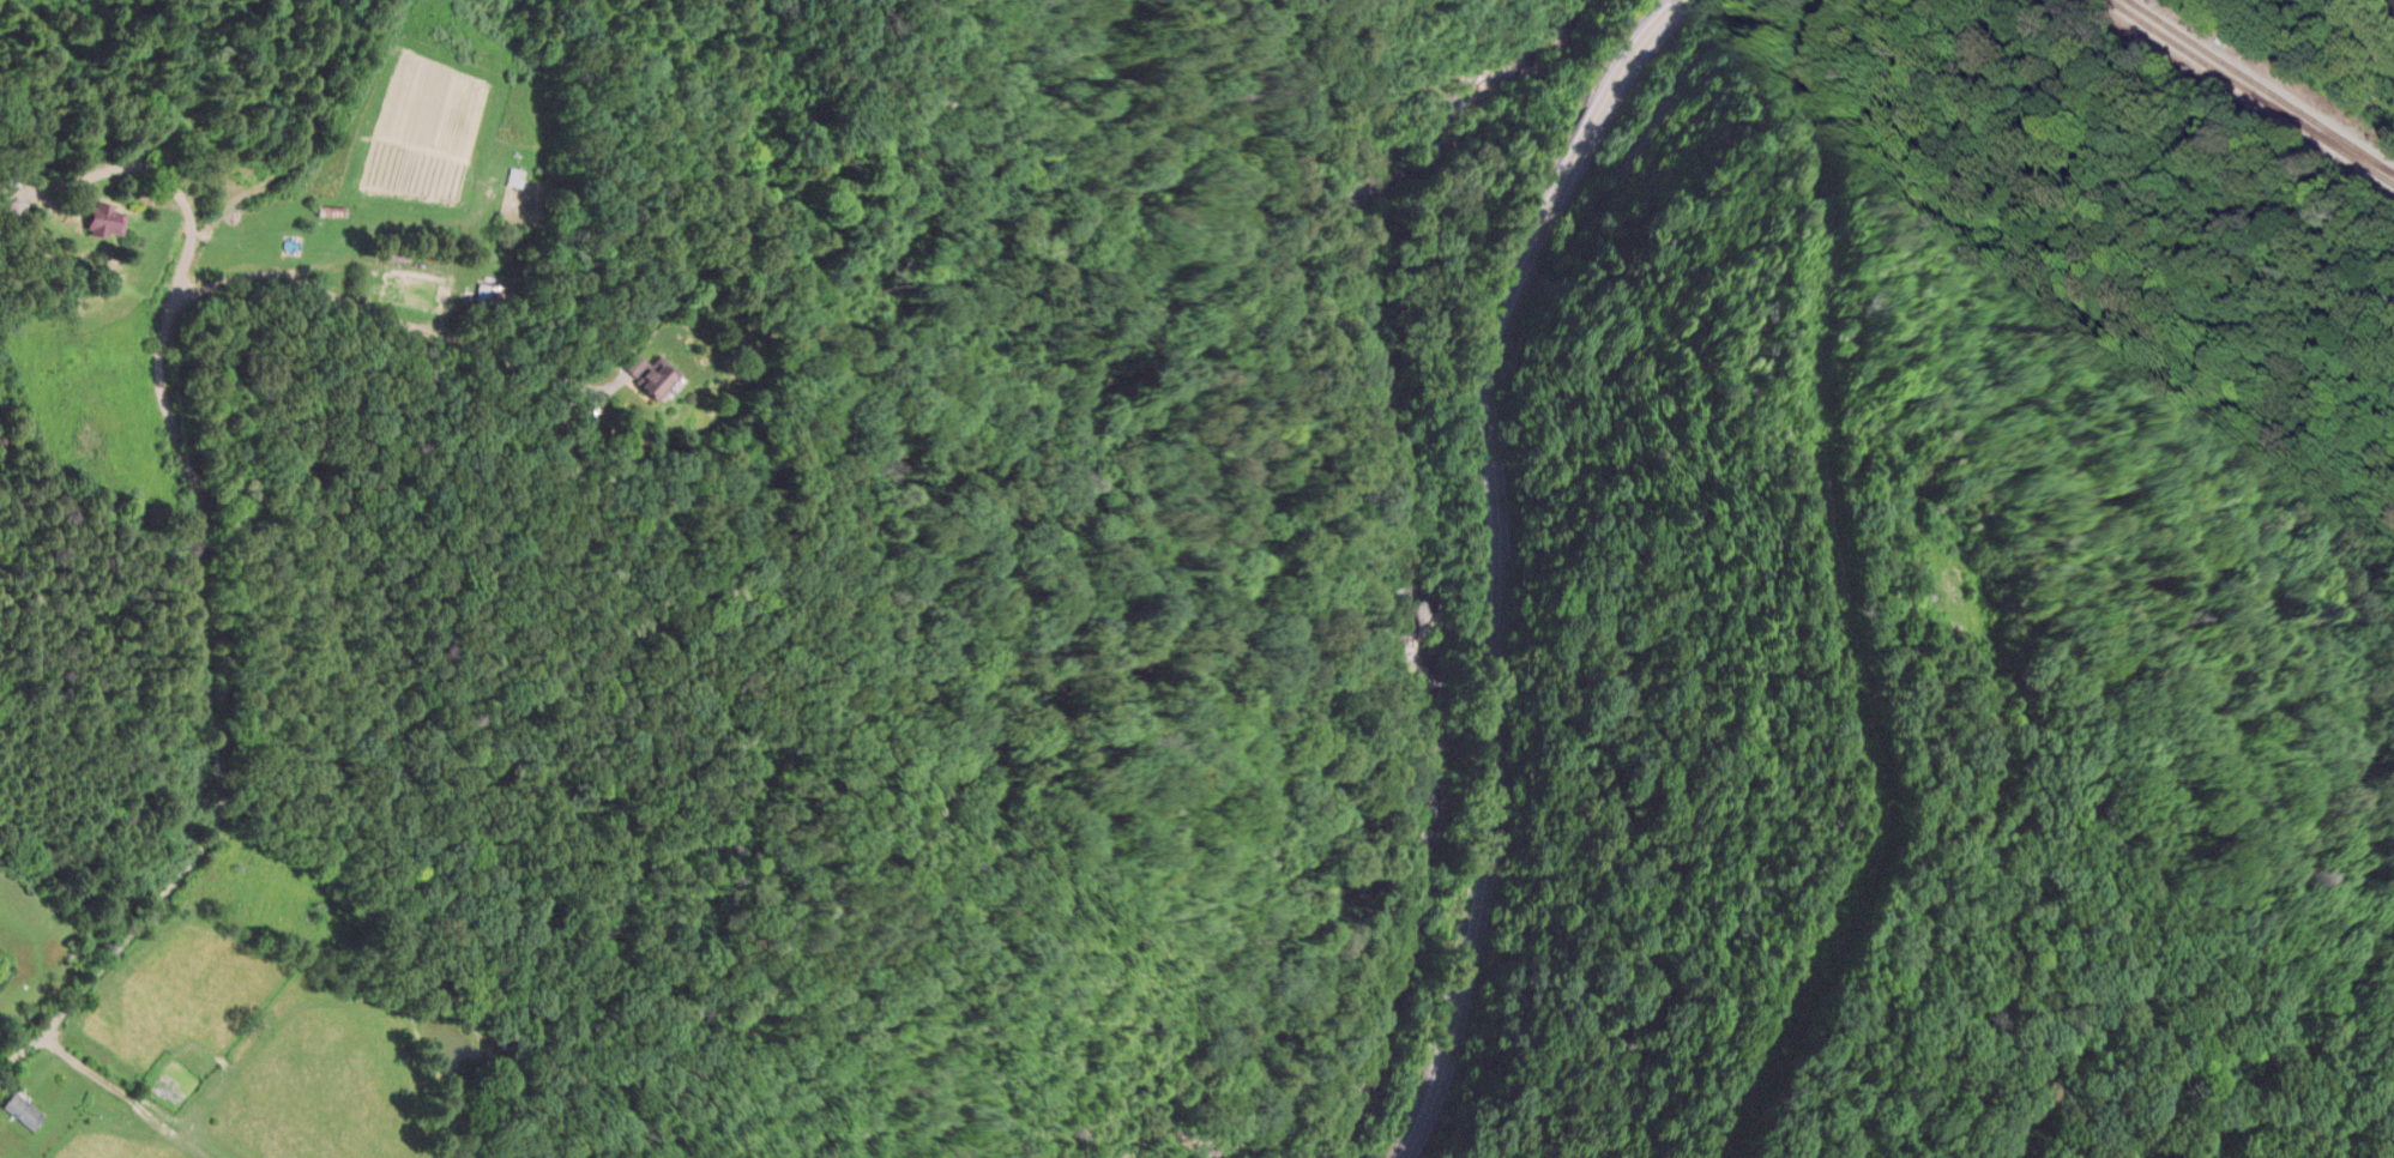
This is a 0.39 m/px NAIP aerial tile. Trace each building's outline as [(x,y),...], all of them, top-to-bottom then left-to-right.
[(505,184),(519,188),(523,171),(510,167),(505,184)] [(22,219),(22,203),(5,203),(5,219),(22,219)] [(121,209),(86,203),(81,234),(116,240),(121,209)] [(473,306),(497,312),(503,287),(478,281),(473,306)] [(678,377),(656,355),(646,365),(635,354),(620,369),(653,402),(678,377)] [(30,1131),(42,1115),(12,1091),(0,1106),(30,1131)]
